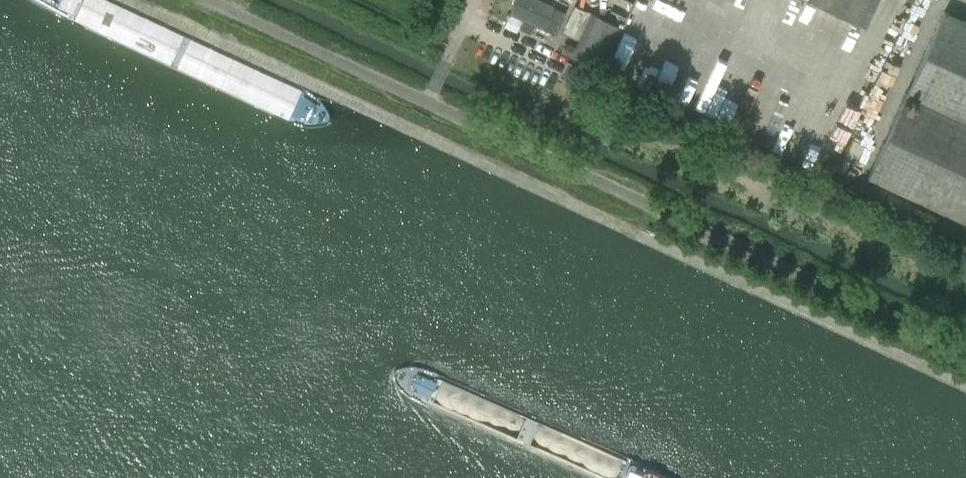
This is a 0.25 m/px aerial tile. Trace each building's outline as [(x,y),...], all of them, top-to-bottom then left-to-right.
[(539,0),(516,0),(510,13),(524,20),(520,28),(530,33),(534,24),(554,33),(563,13),(551,7),(552,6),(539,0)] [(809,1),(864,27),(877,0),(809,0),(809,1)] [(592,14),(581,9),(574,6),(562,32),(580,40),(572,58),(601,71),(621,27),(592,14)] [(944,11),(867,177),(965,222),(965,21),(944,11)] [(768,72),(764,82),(771,84),(769,89),(777,92),(782,77),(768,72)]
